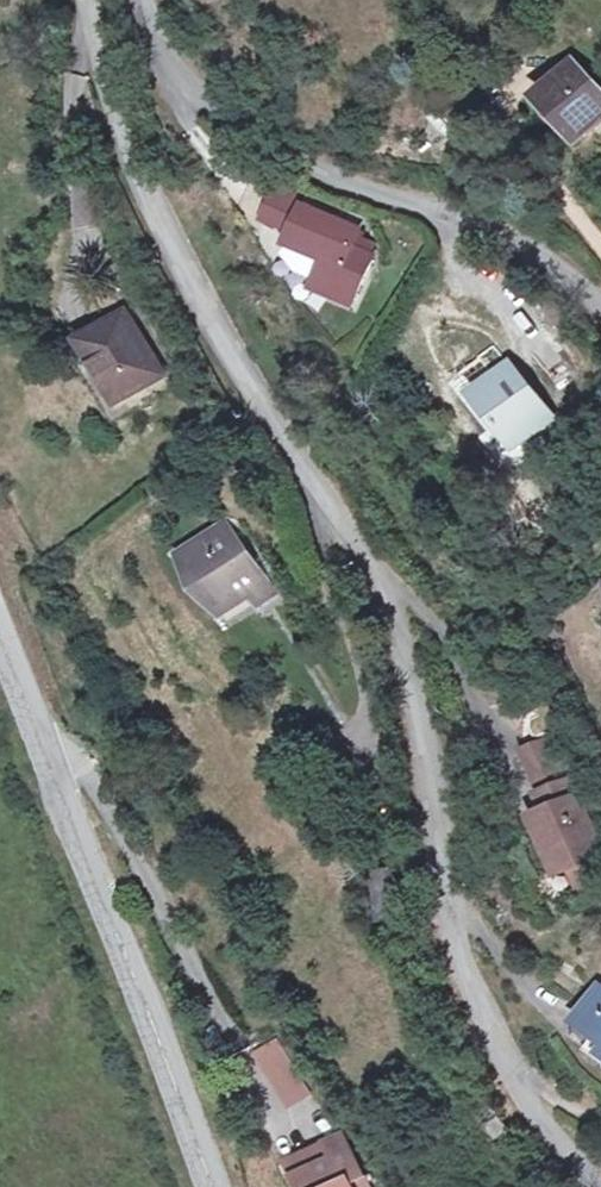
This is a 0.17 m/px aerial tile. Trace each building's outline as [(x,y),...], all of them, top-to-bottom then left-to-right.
[(574,68),(540,100),(577,139),(600,116),(600,96),(574,68)] [(353,249),(360,231),(303,208),(307,200),(277,187),(267,213),(295,225),(286,246),(288,247),(324,262),(316,281),(314,285),(355,301),(373,257),(353,249)] [(316,281),(324,262),(288,247),(284,257),(297,274),(316,281)] [(164,377),(125,313),(78,343),(92,366),(96,364),(121,404),(164,377)] [(121,404),(96,364),(92,366),(117,406),(121,404)] [(552,418),(513,370),(476,400),(515,448),(552,418)] [(274,592),(225,524),(180,556),(219,610),(246,590),(257,605),(274,592)] [(570,781),(550,739),(522,752),(542,794),(570,781)] [(570,781),(542,794),(538,797),(546,814),(534,819),(550,855),(558,852),(569,873),(600,858),(600,849),(570,781)] [(558,852),(550,855),(560,877),(569,873),(558,852)] [(408,919),(402,873),(375,876),(381,923),(408,919)] [(600,987),(574,1024),(600,1043),(600,988),(600,987)] [(289,1059),(279,1041),(257,1054),(268,1072),(289,1059)] [(308,1088),(289,1059),(268,1072),(286,1101),(308,1088)] [(499,1141),(510,1131),(501,1120),(490,1130),(499,1141)] [(342,1135),(325,1144),(333,1160),(295,1180),(299,1186),(369,1186),(342,1135)] [(333,1160),(325,1144),(287,1164),(295,1180),(333,1160)]
